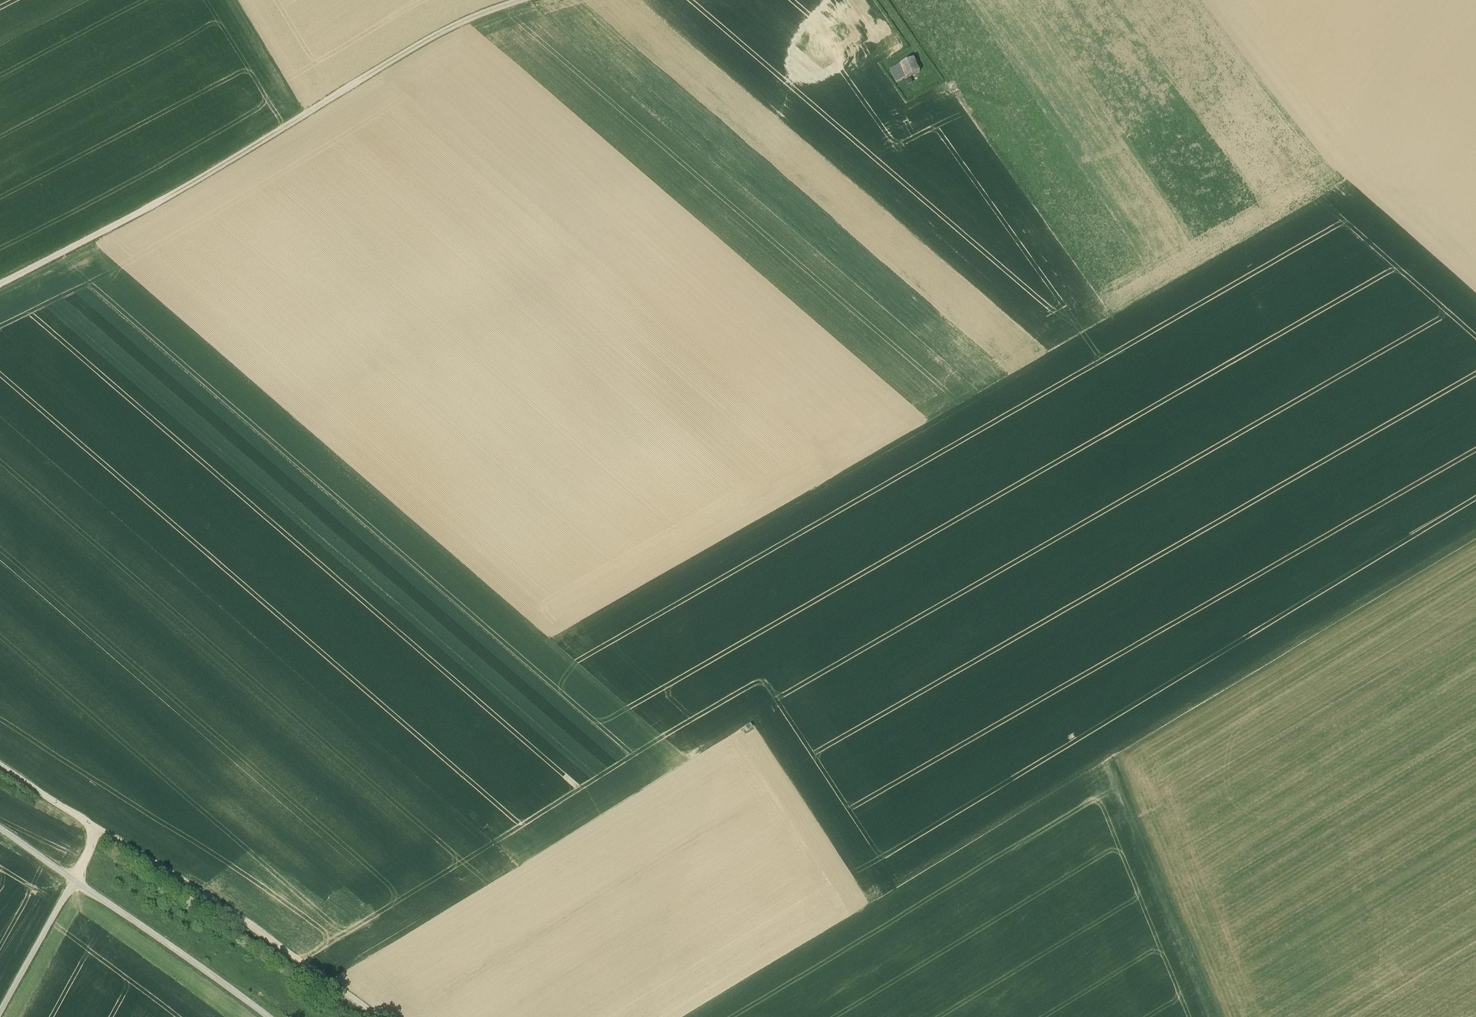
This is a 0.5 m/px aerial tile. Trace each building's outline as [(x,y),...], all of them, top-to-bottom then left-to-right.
[(897,83),(920,72),(914,59),(891,69),(897,83)]
